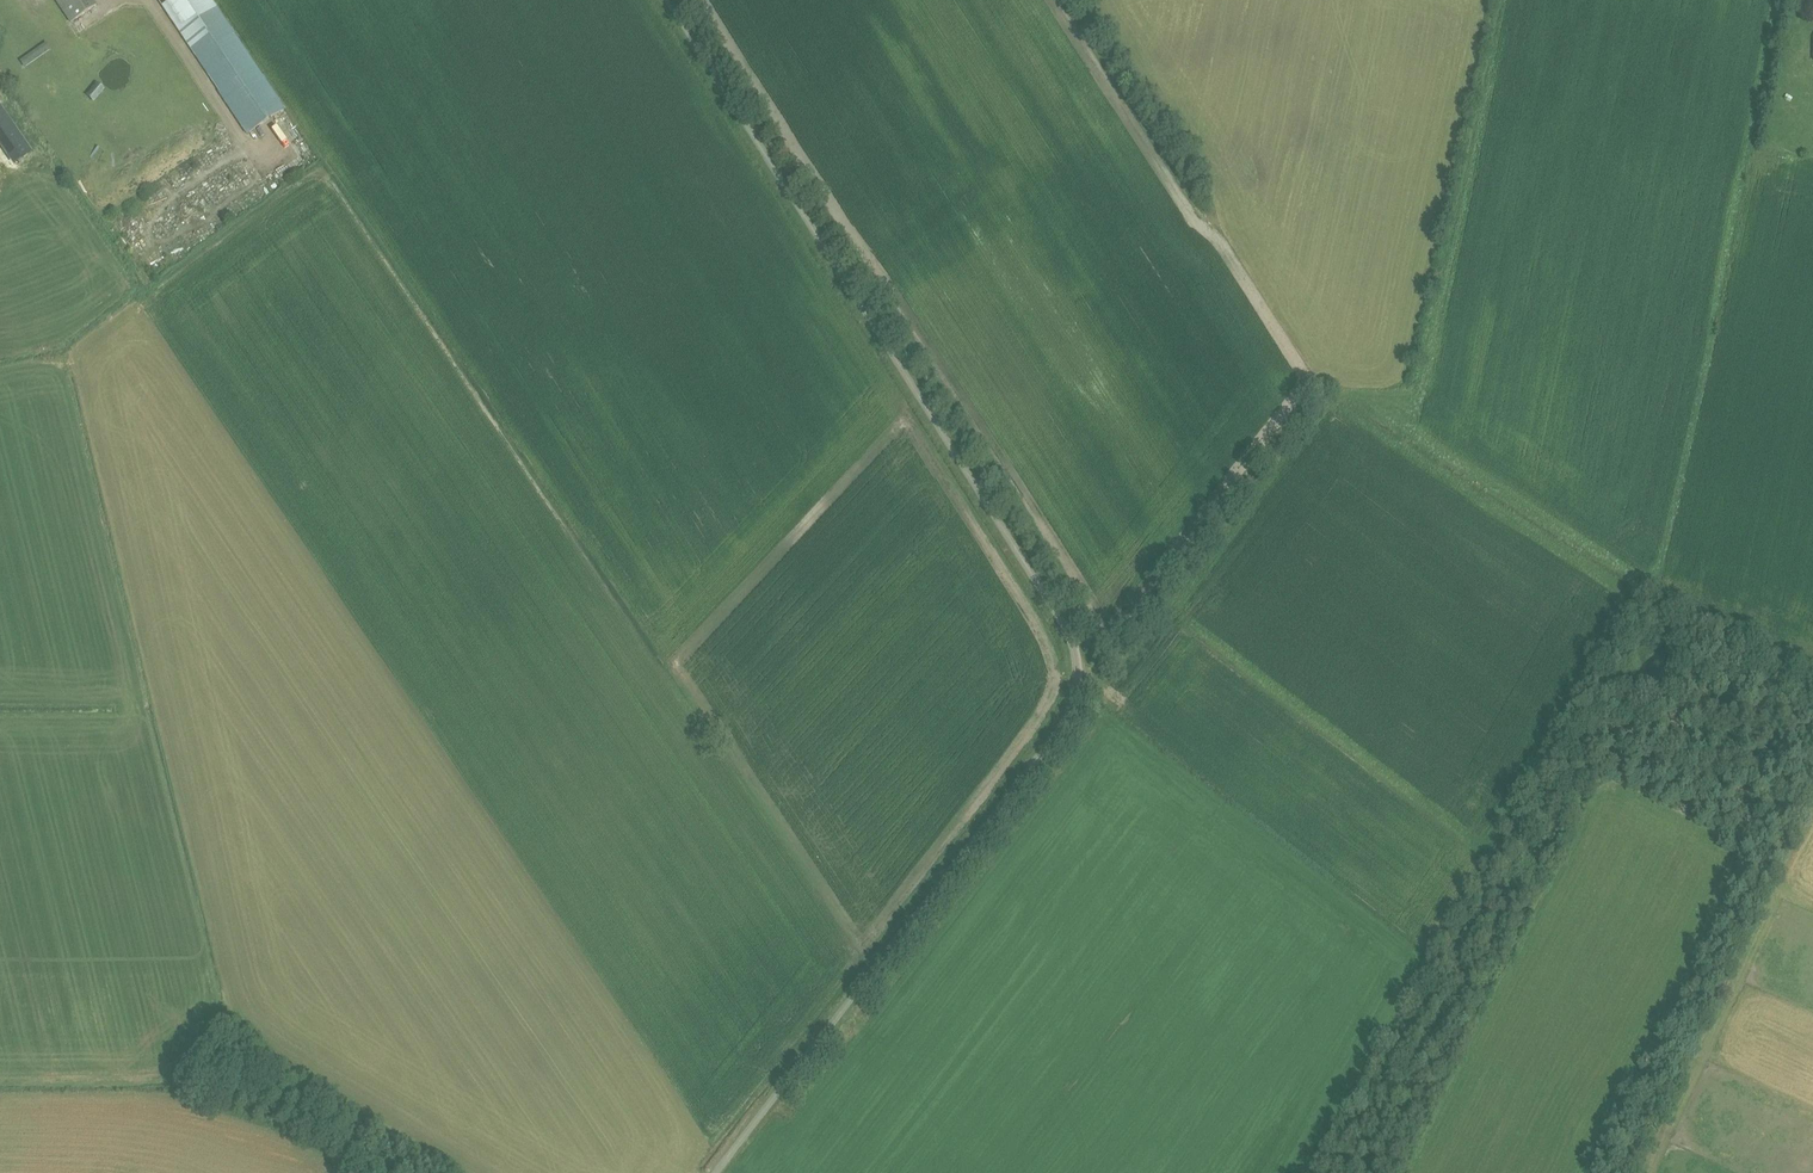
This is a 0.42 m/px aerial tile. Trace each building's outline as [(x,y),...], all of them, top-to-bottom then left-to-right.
[(70,24),(97,6),(93,0),(54,0),(70,24)] [(246,136),(285,110),(247,51),(213,0),(156,0),(246,136)] [(0,107),(0,140),(10,155),(26,144),(0,107)] [(101,147),(94,158),(102,163),(110,152),(101,147)] [(182,166),(185,177),(201,173),(198,162),(182,166)]
